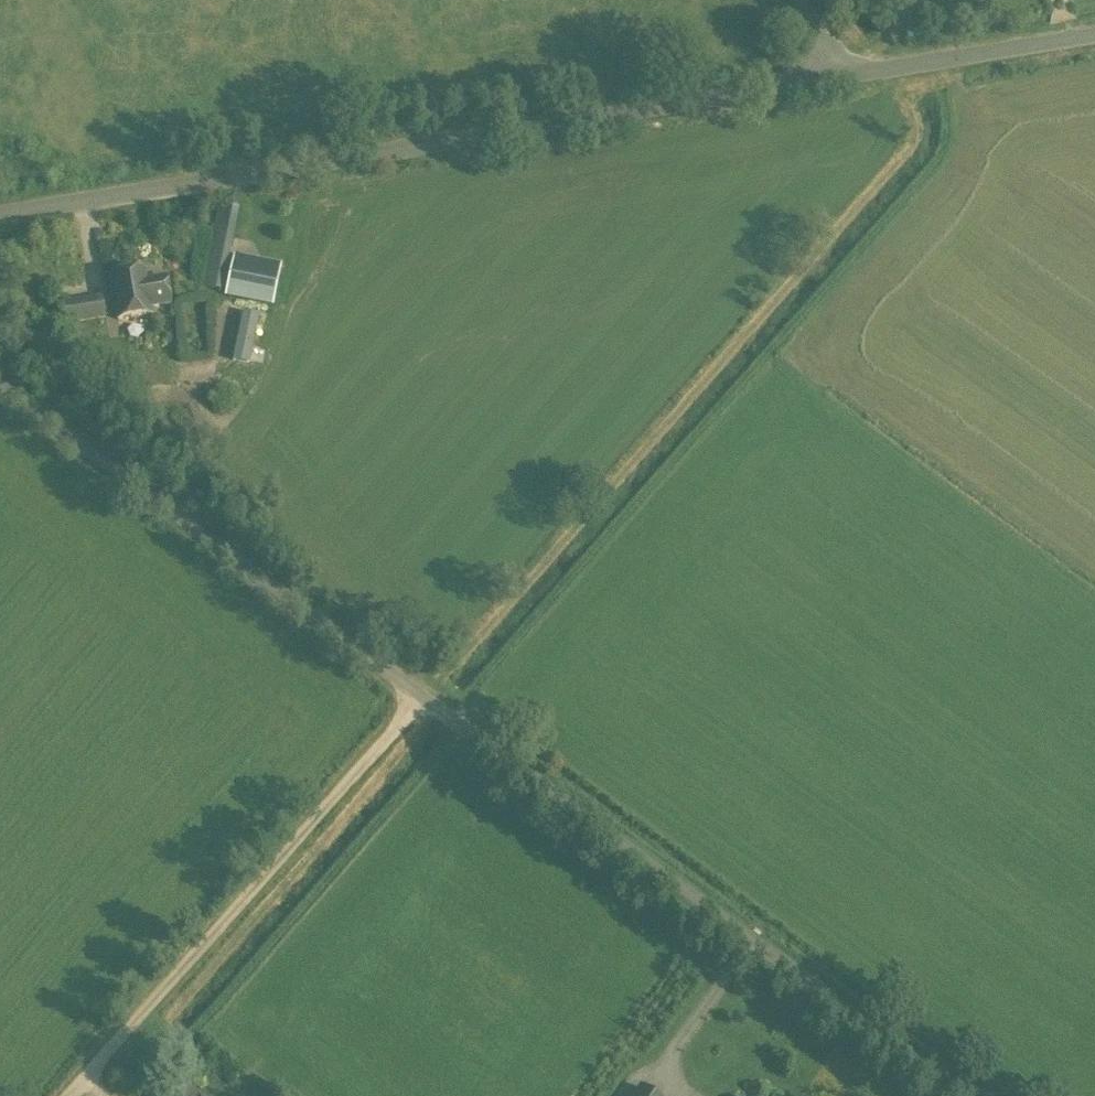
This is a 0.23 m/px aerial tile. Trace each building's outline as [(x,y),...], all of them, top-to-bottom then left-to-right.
[(221,291),(238,208),(219,205),(203,287),(221,291)] [(281,264),(234,255),(225,297),(273,307),(281,264)] [(142,280),(141,271),(110,276),(118,320),(148,314),(147,308),(172,304),(167,275),(142,280)] [(59,326),(105,318),(101,297),(55,304),(59,326)] [(236,367),(253,371),(262,325),(245,322),(236,367)] [(639,1087),(633,1095),(652,1095),(639,1087)]
